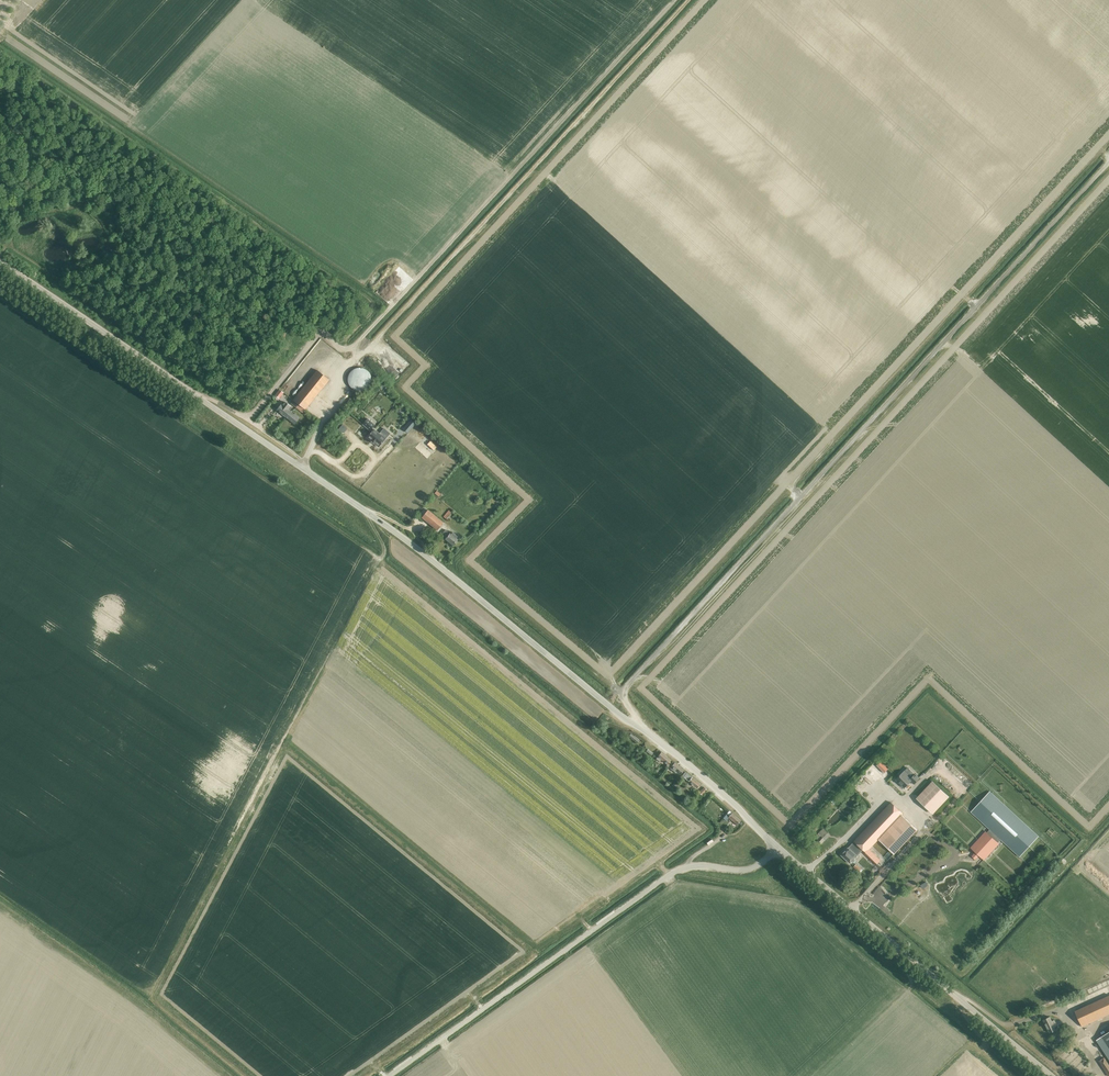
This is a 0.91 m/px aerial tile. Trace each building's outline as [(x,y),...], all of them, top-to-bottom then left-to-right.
[(387,293),(395,298),(402,289),(394,283),(387,293)] [(318,370),(306,385),(318,395),(321,390),(330,379),(318,370)] [(306,385),(294,400),(306,410),(314,399),(318,395),(306,385)] [(279,389),(275,395),(279,398),(284,393),(279,389)] [(294,400),(291,403),(303,413),(306,410),(294,400)] [(286,417),(291,411),(290,411),(292,408),(291,406),(285,401),(283,404),(281,403),(276,409),(286,417)] [(295,424),(300,417),(295,413),(294,414),(291,411),(286,417),(295,424)] [(370,430),(372,432),(367,437),(371,441),(374,444),(374,443),(378,447),(390,433),(384,428),(380,434),(374,429),(372,428),(375,425),(368,419),(363,424),(370,431),(370,430)] [(429,510),(423,517),(438,530),(444,522),(429,510)] [(454,532),(452,534),(451,533),(446,539),(454,545),(458,539),(457,538),(459,536),(454,532)] [(629,736),(637,743),(640,740),(638,739),(635,736),(634,736),(631,733),(629,736)] [(671,763),(670,762),(671,760),(662,752),(656,759),(660,762),(662,759),(668,764),(667,766),(668,767),(671,763)] [(684,770),(675,763),(673,761),(669,766),(670,768),(677,773),(678,772),(681,774),(684,770)] [(880,761),(877,765),(885,773),(888,769),(880,761)] [(904,771),(896,780),(905,788),(911,781),(914,784),(920,778),(915,774),(915,775),(907,768),(904,771)] [(685,777),(697,787),(701,783),(688,773),(685,777)] [(933,814),(949,797),(932,782),(917,798),(933,814)] [(702,795),(707,790),(704,787),(699,792),(702,795)] [(990,790),(970,812),(989,829),(1000,840),(1020,858),(1039,836),(990,790)] [(855,842),(852,845),(855,848),(853,850),(859,855),(863,850),(866,853),(865,854),(877,865),(880,861),(869,851),(880,839),(895,854),(918,830),(902,815),(904,814),(892,803),(855,842)] [(733,813),(732,813),(729,811),(724,818),(727,820),(729,817),(737,824),(741,820),(733,813)] [(822,844),(830,835),(823,828),(818,833),(815,837),(822,844)] [(971,856),(975,860),(979,856),(984,860),(999,844),(985,831),(970,847),(975,852),(971,856)] [(852,845),(842,855),(851,864),(859,855),(853,850),(855,848),(852,845)] [(1075,1011),(1082,1027),(1108,1014),(1108,995),(1075,1011)] [(1050,1017),(1043,1020),(1049,1033),(1056,1030),(1055,1027),(1057,1026),(1054,1020),(1052,1021),(1050,1017)] [(1108,1050),(1108,1031),(1101,1037),(1108,1050)] [(1096,1040),(1107,1056),(1108,1059),(1108,1050),(1101,1037),(1096,1040)] [(1107,1056),(1099,1061),(1103,1066),(1102,1067),(1108,1075),(1108,1059),(1107,1056)]
